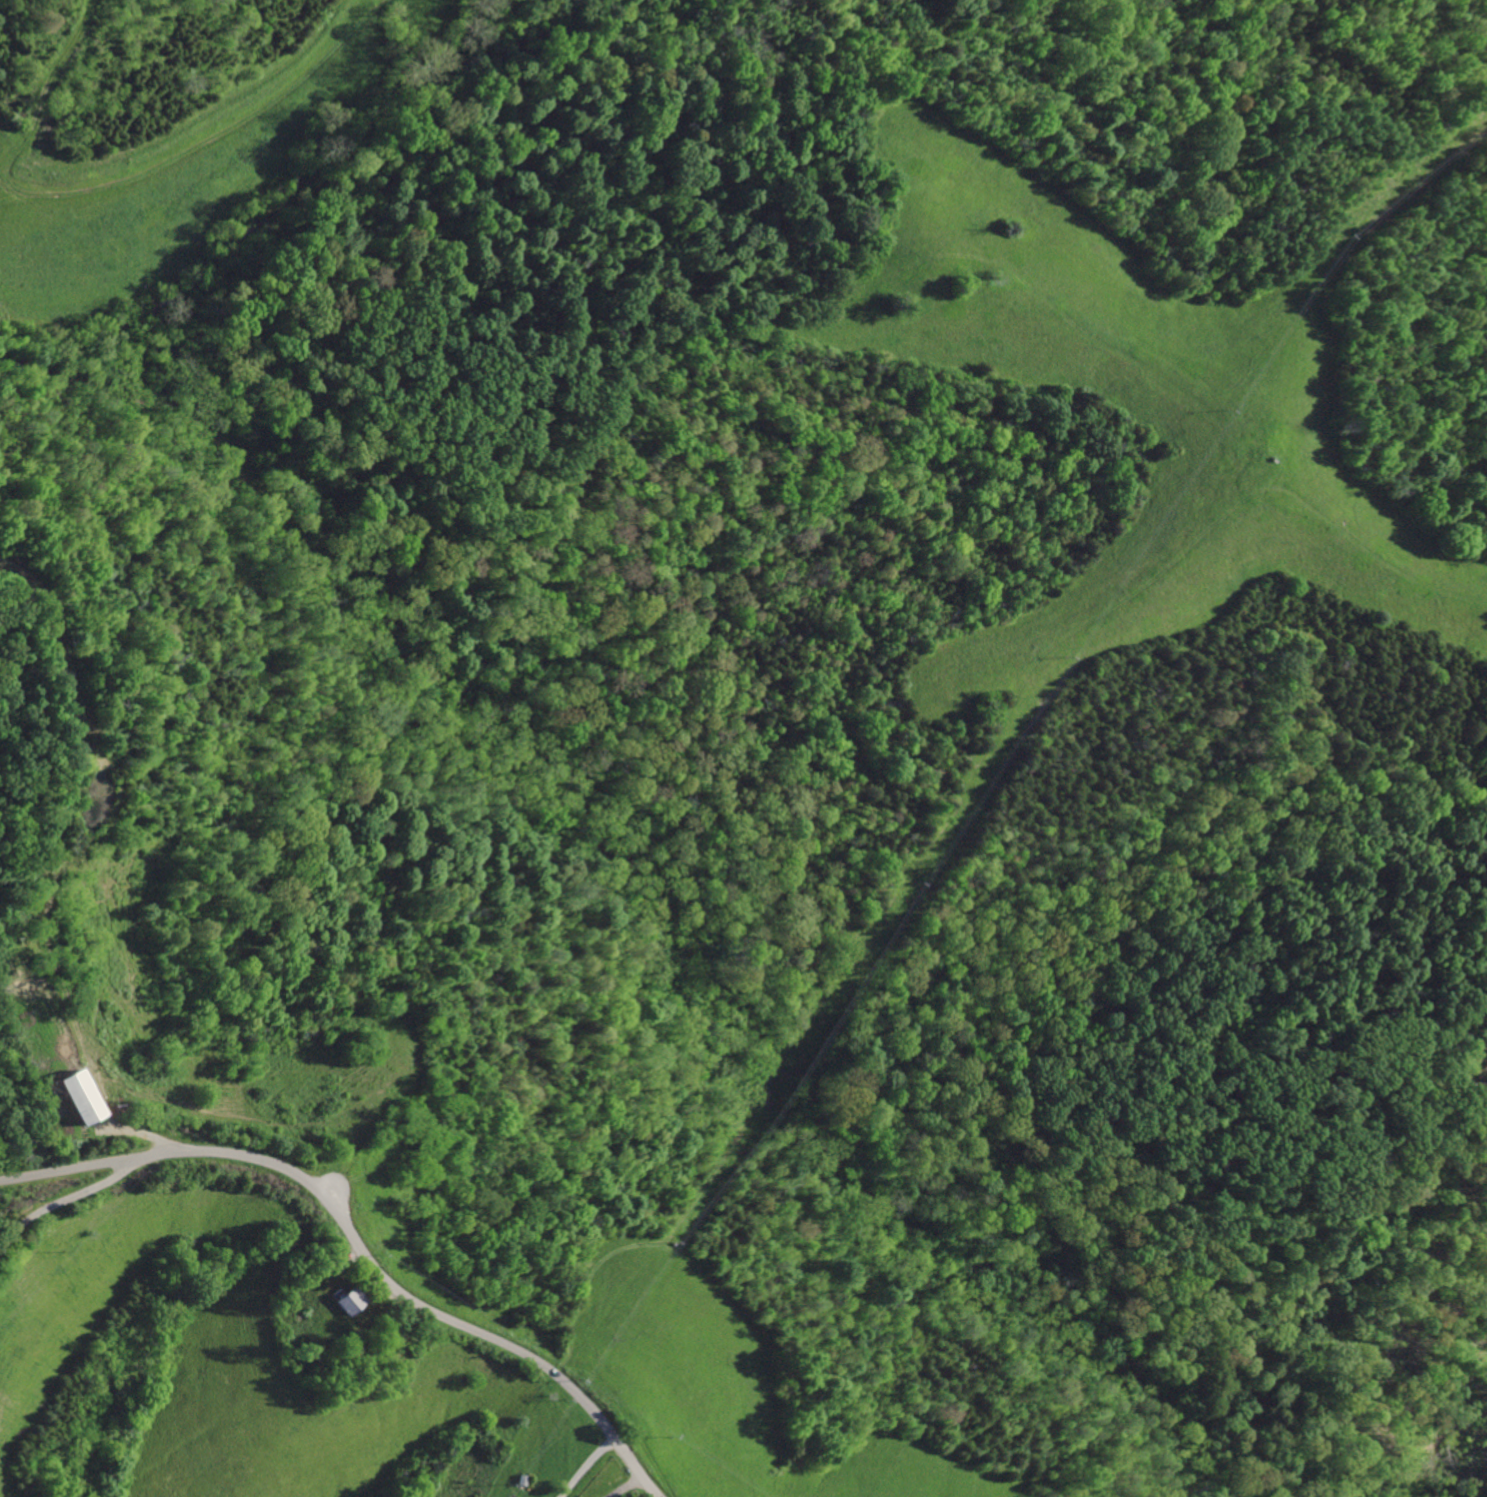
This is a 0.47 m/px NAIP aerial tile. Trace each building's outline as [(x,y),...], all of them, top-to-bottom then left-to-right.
[(66,1069),(42,1080),(63,1127),(87,1116),(66,1069)] [(338,1317),(360,1304),(349,1286),(327,1300),(338,1317)]
